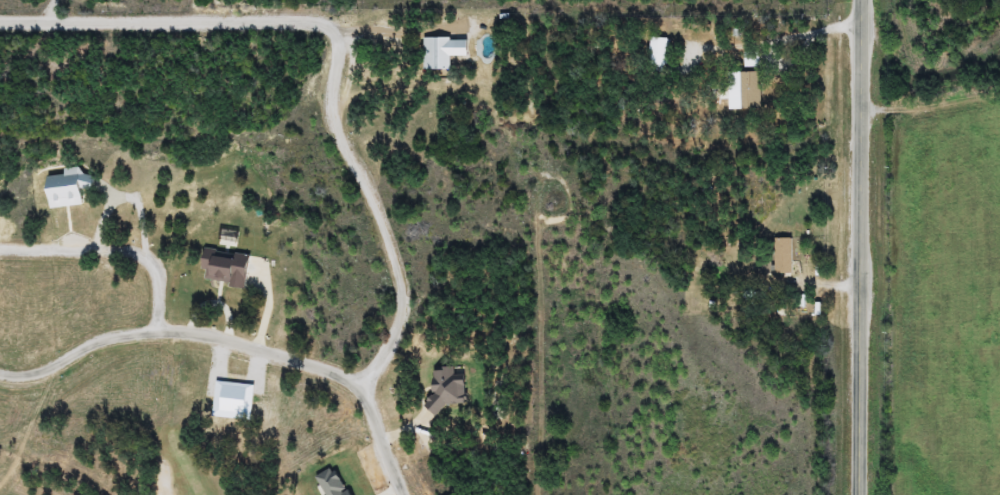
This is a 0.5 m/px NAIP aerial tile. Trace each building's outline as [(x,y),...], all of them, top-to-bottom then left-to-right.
[(669,39),(651,38),(651,68),(669,69),(669,39)] [(760,53),(746,54),(747,68),(761,67),(760,53)] [(731,110),(762,110),(761,73),(720,74),(721,101),(730,101),(731,110)] [(795,274),(795,239),(776,239),(776,274),(795,274)]
